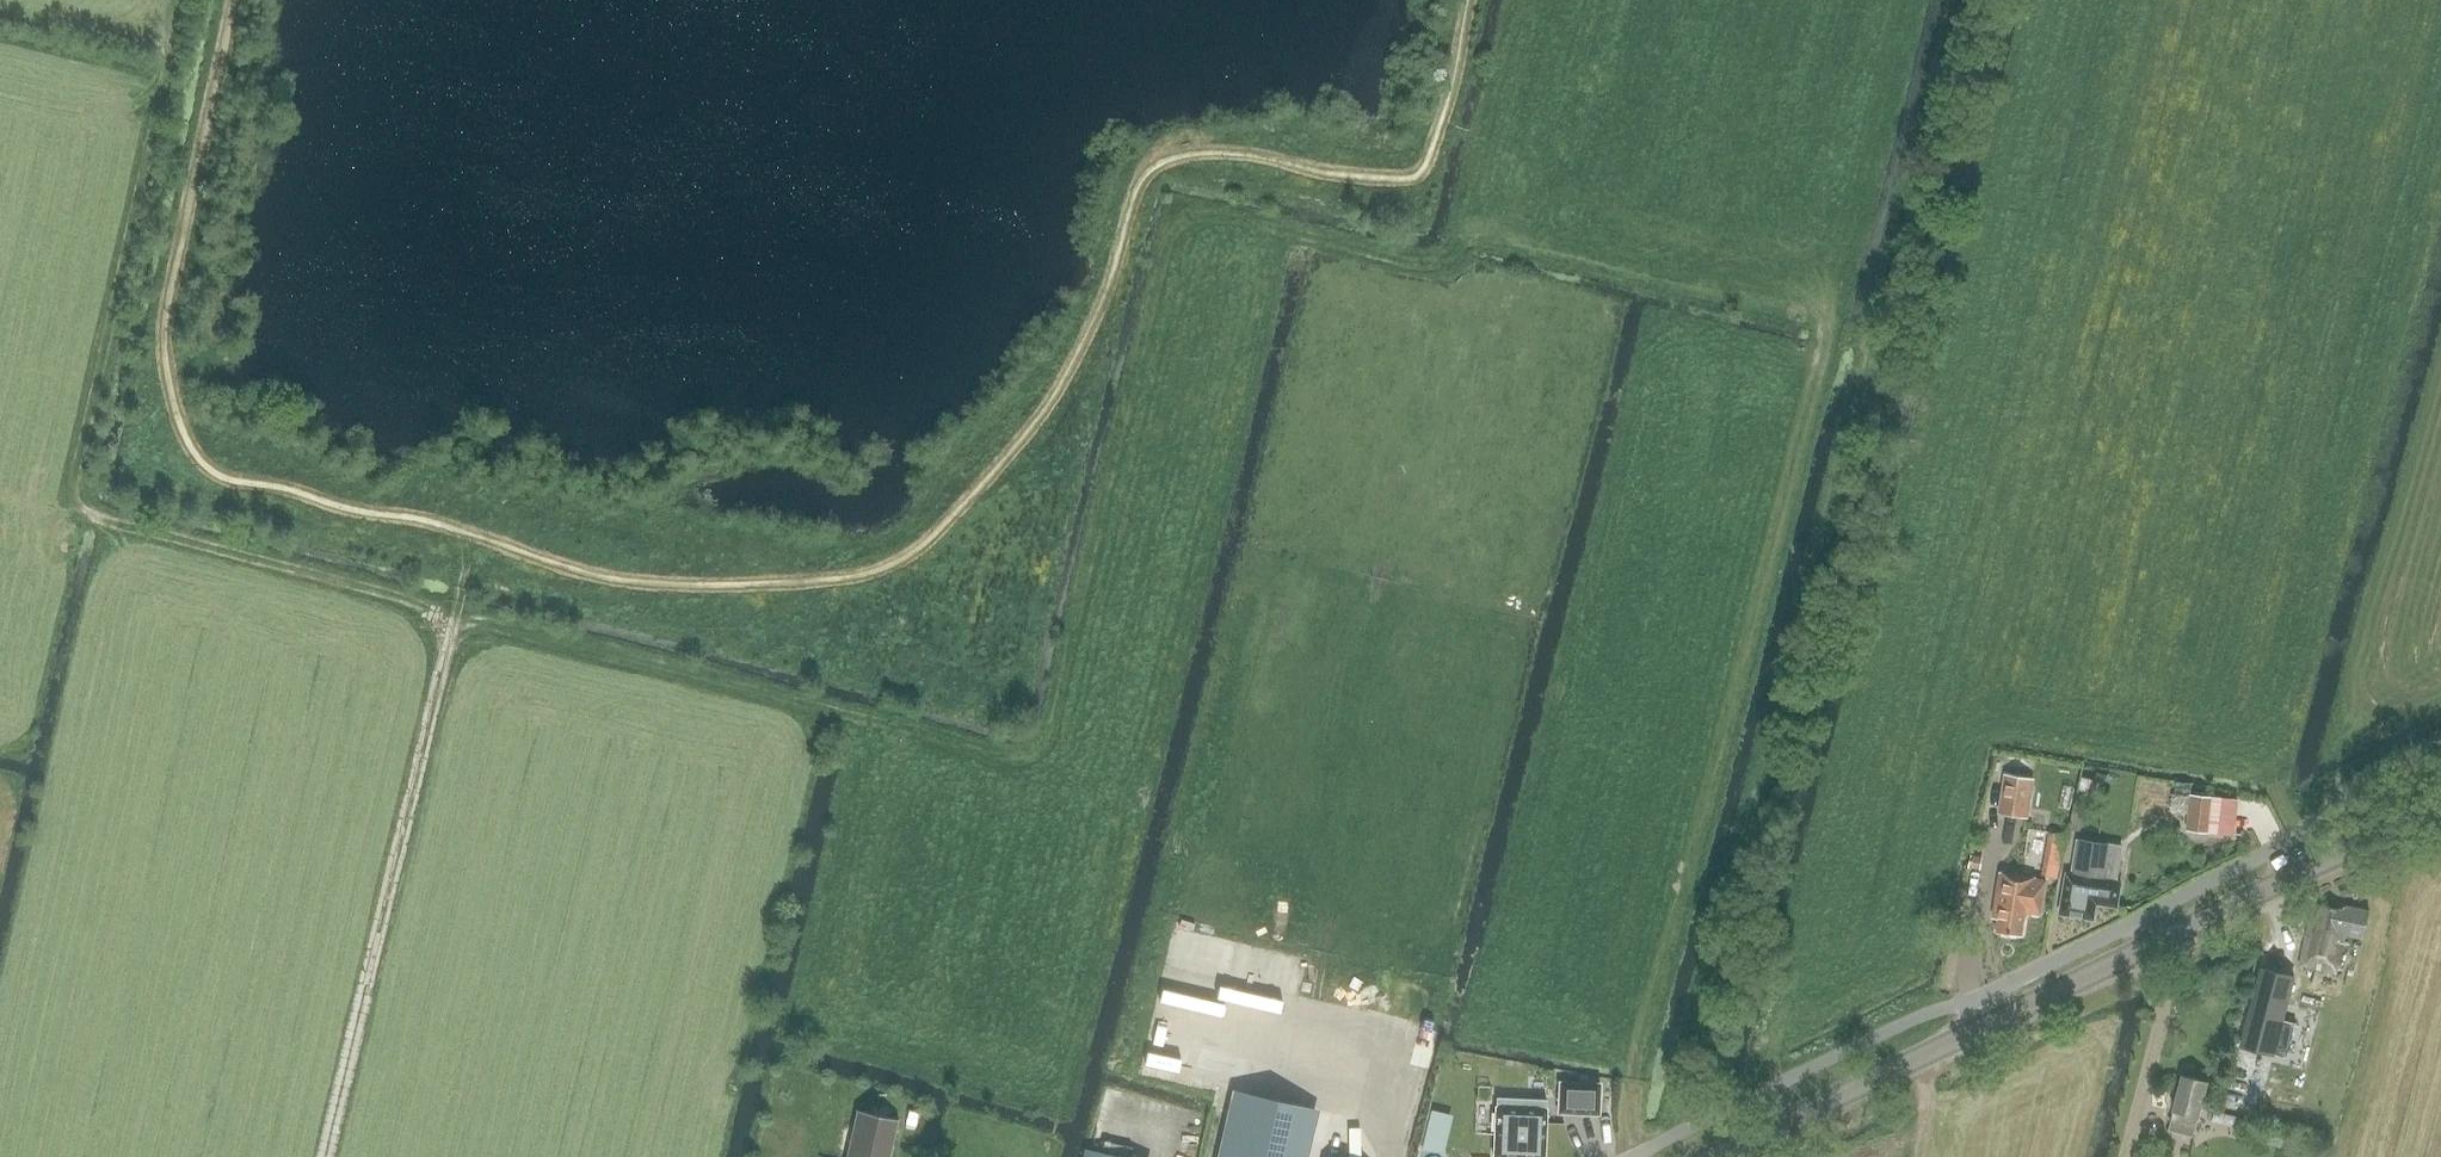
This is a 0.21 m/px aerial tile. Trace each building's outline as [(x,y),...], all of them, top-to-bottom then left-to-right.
[(2107,774),(2097,772),(2095,780),(2105,783),(2107,774)] [(2170,814),(2176,779),(2146,774),(2139,809),(2170,814)] [(2028,819),(2034,780),(2005,775),(1998,814),(2028,819)] [(2210,833),(2214,797),(2191,795),(2187,831),(2210,833)] [(2059,878),(2067,835),(2055,833),(2048,876),(2059,878)] [(2107,878),(2112,845),(2078,839),(2072,876),(2067,875),(2061,914),(2094,919),(2096,906),(2117,909),(2121,881),(2107,878)] [(2001,872),(1993,918),(2000,920),(1998,931),(2023,936),(2027,914),(2032,915),(2038,879),(2001,872)] [(2345,911),(2322,906),(2320,916),(2312,914),(2300,965),(2337,974),(2345,942),(2339,940),(2340,934),(2363,939),(2370,913),(2346,907),(2345,911)] [(2263,963),(2243,1041),(2289,1053),(2298,1016),(2284,1013),(2295,971),(2263,963)] [(1170,978),(1163,1010),(1257,1030),(1259,1020),(1205,1008),(1209,986),(1170,978)] [(1310,1022),(1315,1008),(1252,988),(1248,1002),(1310,1022)] [(1149,1069),(1187,1077),(1190,1065),(1151,1058),(1149,1069)] [(2195,1138),(2200,1118),(2209,1082),(2184,1075),(2169,1132),(2195,1138)] [(1602,1115),(1603,1083),(1560,1081),(1559,1113),(1602,1115)] [(1311,1101),(1241,1086),(1226,1156),(1299,1156),(1311,1101)] [(1495,1156),(1500,1156),(1544,1156),(1546,1110),(1497,1108),(1495,1156)] [(863,1109),(852,1156),(889,1156),(898,1117),(863,1109)] [(1084,1147),(1082,1156),(1130,1156),(1084,1147)]
